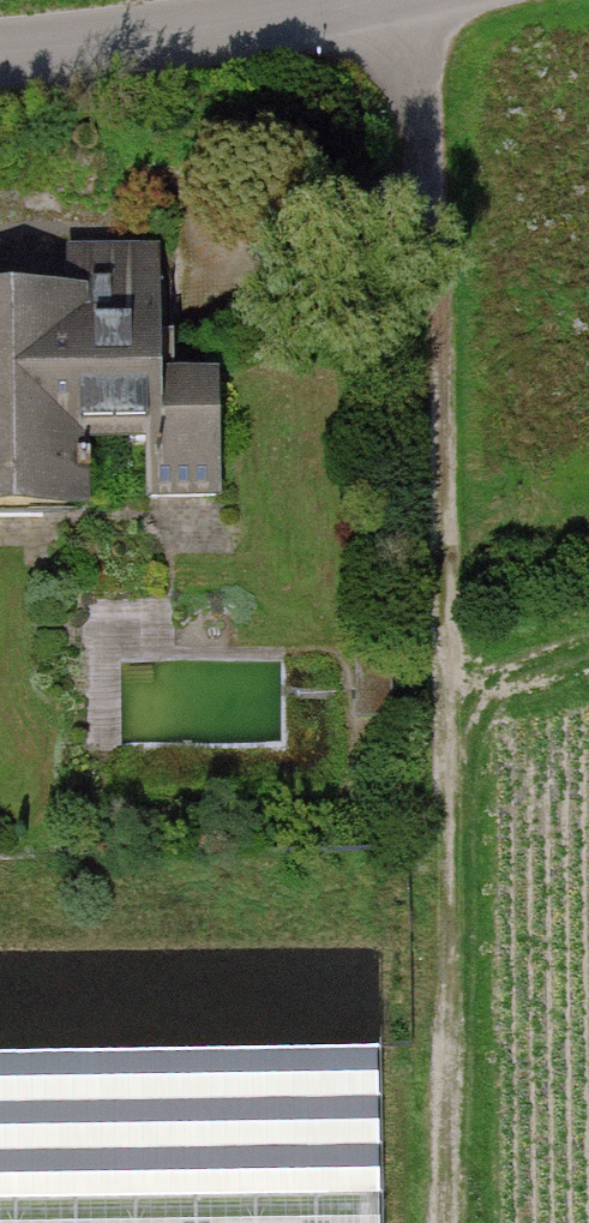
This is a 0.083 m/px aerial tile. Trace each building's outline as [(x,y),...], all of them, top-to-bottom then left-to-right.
[(0,312),(0,538),(100,538),(99,459),(153,459),(153,530),(227,530),(226,392),(171,393),(170,259),(73,259),(73,311),(0,312)] [(393,665),(361,665),(361,729),(393,729),(393,665)] [(0,1062),(0,1210),(382,1204),(380,1056),(0,1062)] [(382,1205),(0,1212),(0,1222),(382,1222),(382,1205)]
